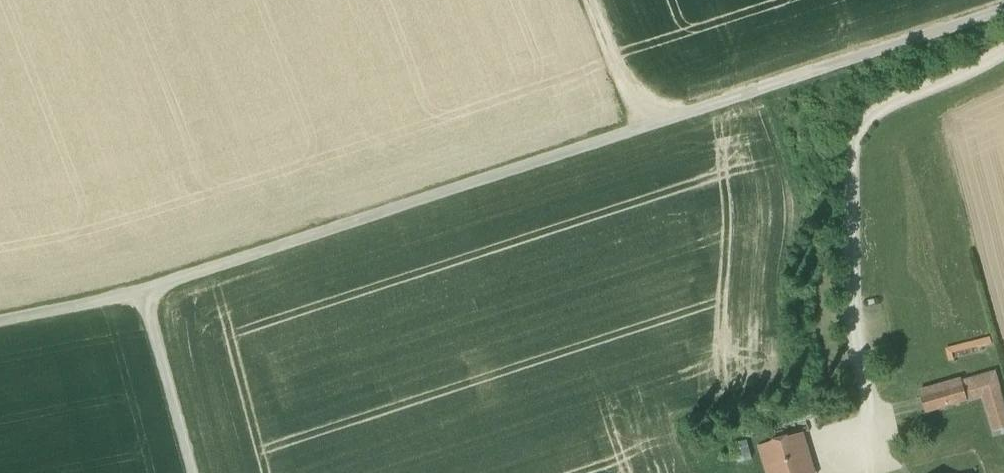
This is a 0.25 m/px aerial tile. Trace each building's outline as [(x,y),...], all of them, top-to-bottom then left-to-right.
[(993,371),(962,380),(963,386),(968,402),(987,396),(999,392),(993,371)] [(963,386),(922,398),(926,414),(968,402),(963,386)] [(999,392),(987,396),(998,430),(1000,430),(1003,429),(1003,408),(999,392)] [(759,449),(765,472),(814,472),(805,437),(759,449)] [(752,460),(747,442),(734,446),(739,464),(752,460)]
